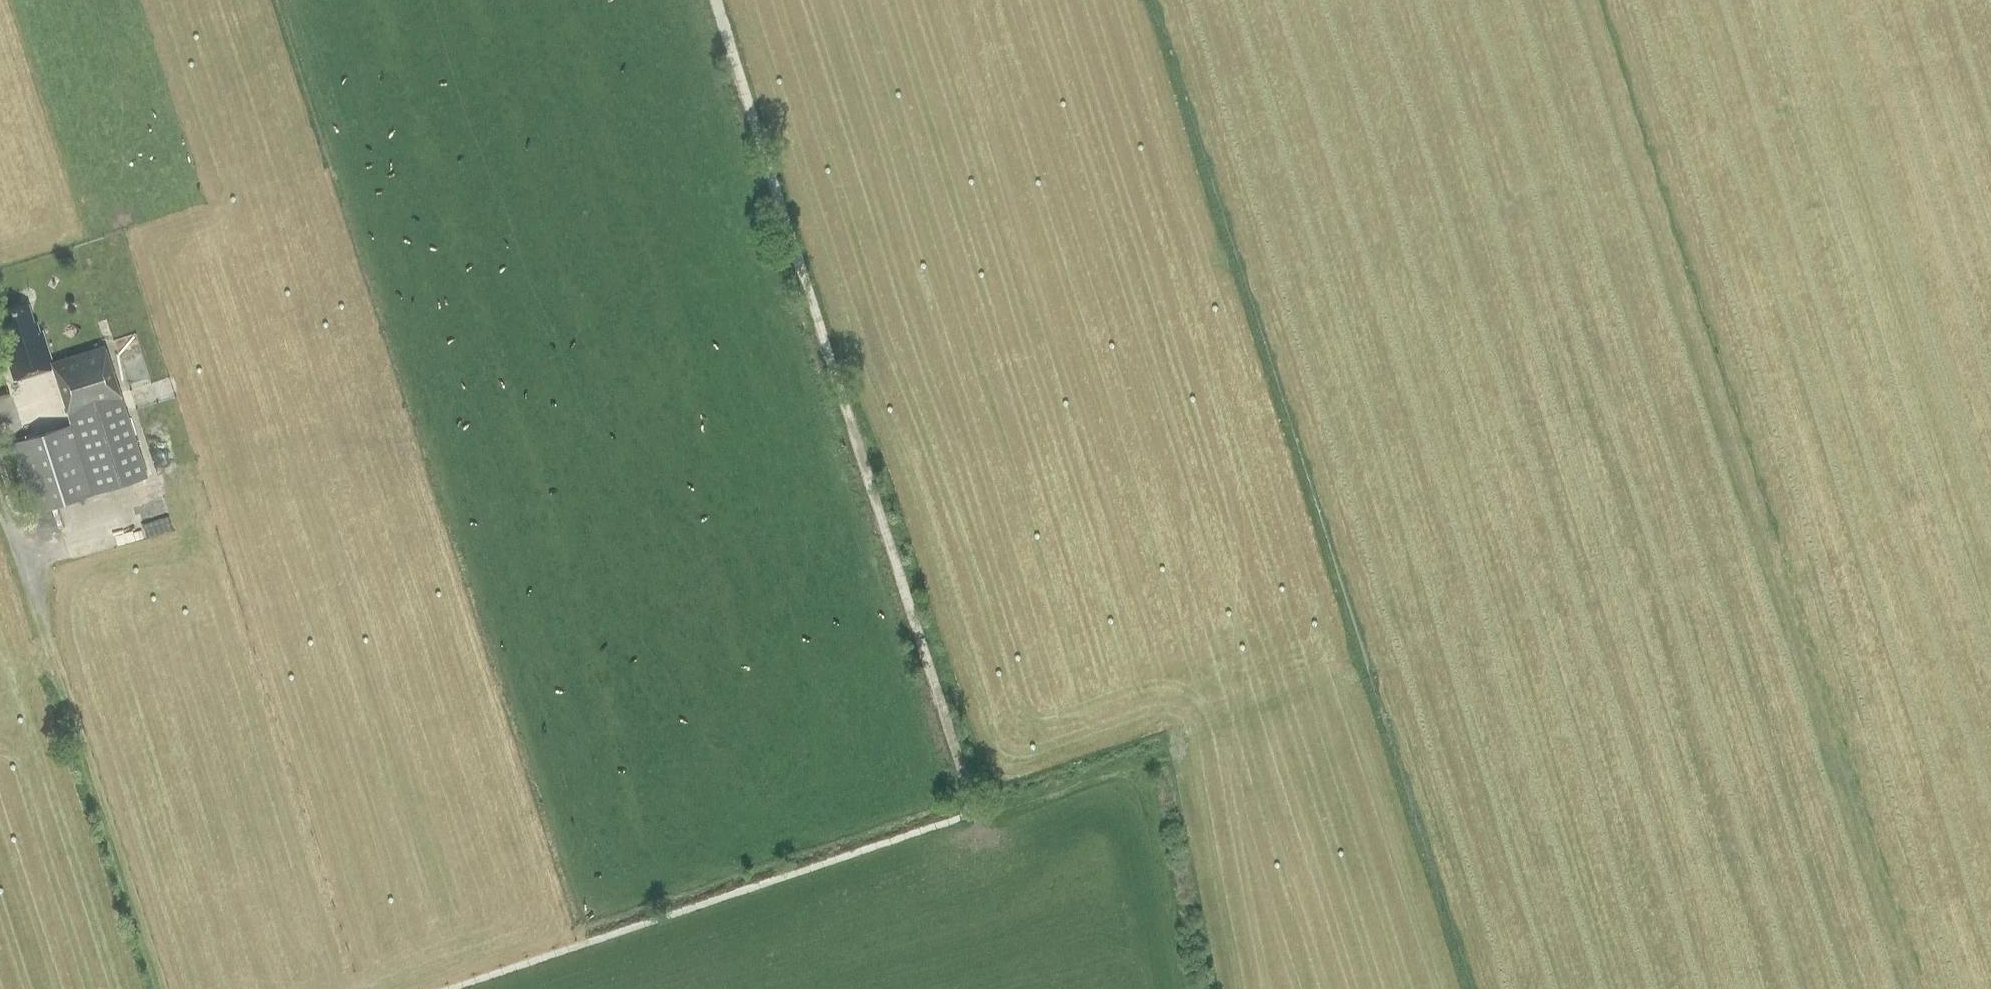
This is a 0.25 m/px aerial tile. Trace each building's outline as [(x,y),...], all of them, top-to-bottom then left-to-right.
[(13,442),(35,511),(147,476),(122,397),(120,397),(104,345),(52,362),(42,331),(41,331),(37,320),(32,322),(26,303),(0,312),(0,319),(8,345),(4,347),(14,379),(52,367),(70,424),(13,442)]
